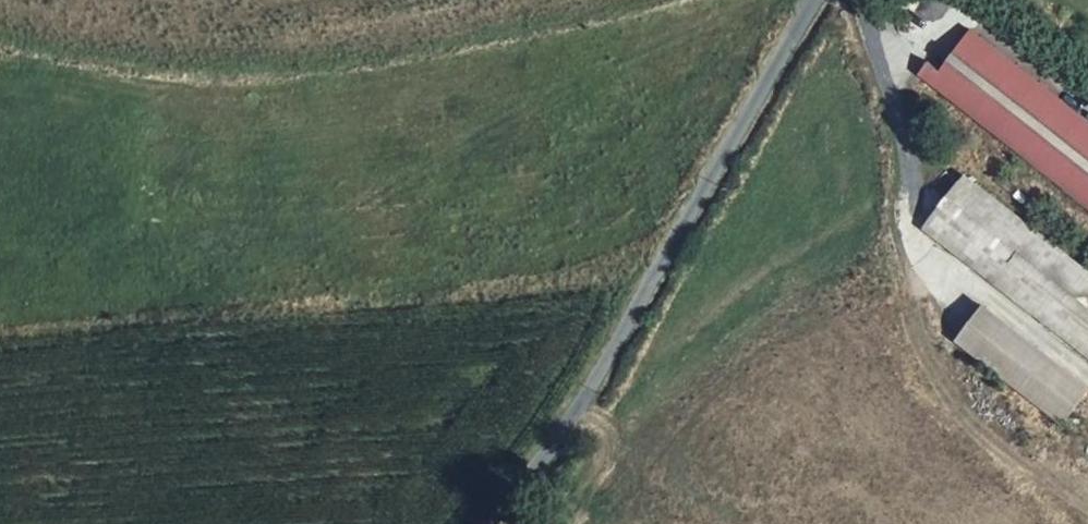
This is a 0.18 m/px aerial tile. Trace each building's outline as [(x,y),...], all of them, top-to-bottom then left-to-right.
[(988,31),(940,86),(1087,209),(1087,115),(988,31)] [(973,176),(928,228),(1087,358),(1087,271),(973,176)] [(1058,411),(1086,377),(993,299),(965,331),(1058,411)]
